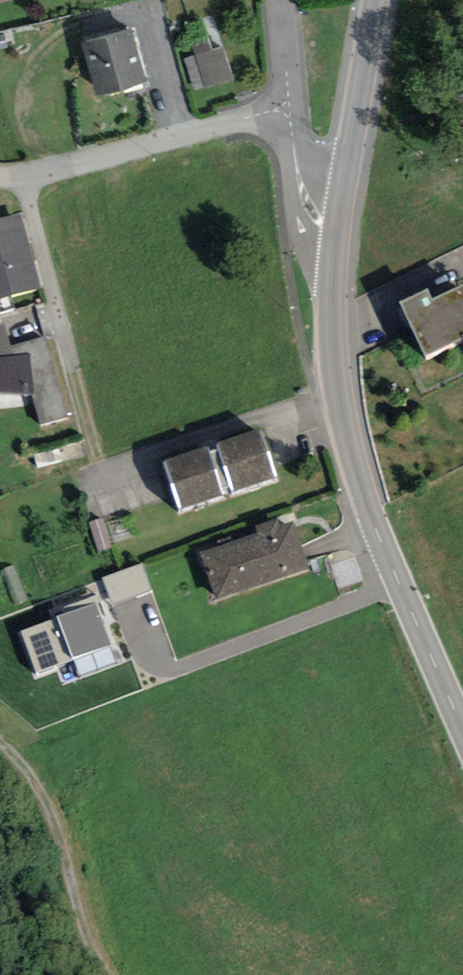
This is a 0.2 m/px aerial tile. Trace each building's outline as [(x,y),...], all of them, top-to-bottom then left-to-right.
[(132,26),(81,40),(96,93),(147,79),(132,26)] [(207,30),(178,41),(195,91),(236,77),(224,43),(213,47),(207,30)] [(0,226),(0,306),(42,295),(22,220),(0,226)] [(399,312),(424,364),(462,345),(462,296),(434,310),(428,298),(399,312)] [(0,328),(0,411),(35,406),(41,429),(69,422),(46,340),(11,350),(4,327),(0,328)] [(203,451),(169,464),(188,514),(225,501),(220,489),(234,484),(239,497),(277,483),(258,433),(219,448),(221,453),(206,458),(203,451)] [(103,521),(90,525),(100,556),(113,552),(103,521)] [(262,535),(204,553),(217,595),(306,567),(293,525),(280,529),(278,523),(260,529),(262,535)] [(117,609),(158,594),(147,566),(107,581),(117,609)] [(99,605),(20,635),(35,676),(72,662),(80,682),(122,667),(99,605)]
